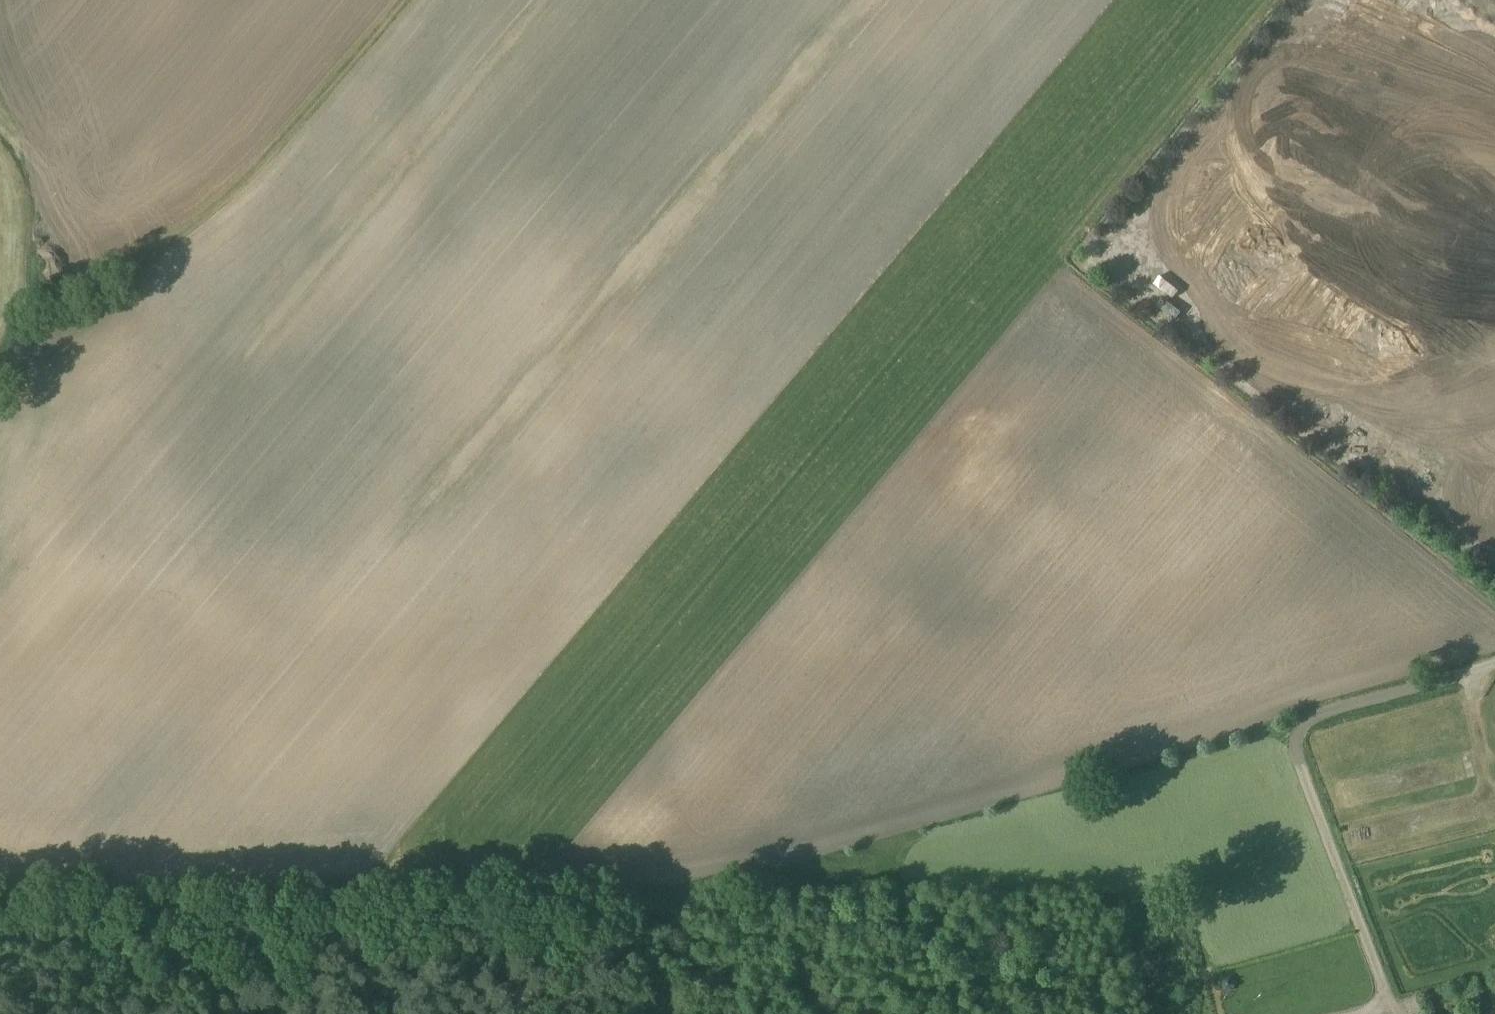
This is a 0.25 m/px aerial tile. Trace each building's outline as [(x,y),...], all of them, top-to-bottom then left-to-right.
[(1448,692),(1432,695),(1434,706),(1450,702),(1448,692)] [(1223,976),(1220,983),(1225,990),(1233,989),(1236,982),(1231,975),(1223,976)]
